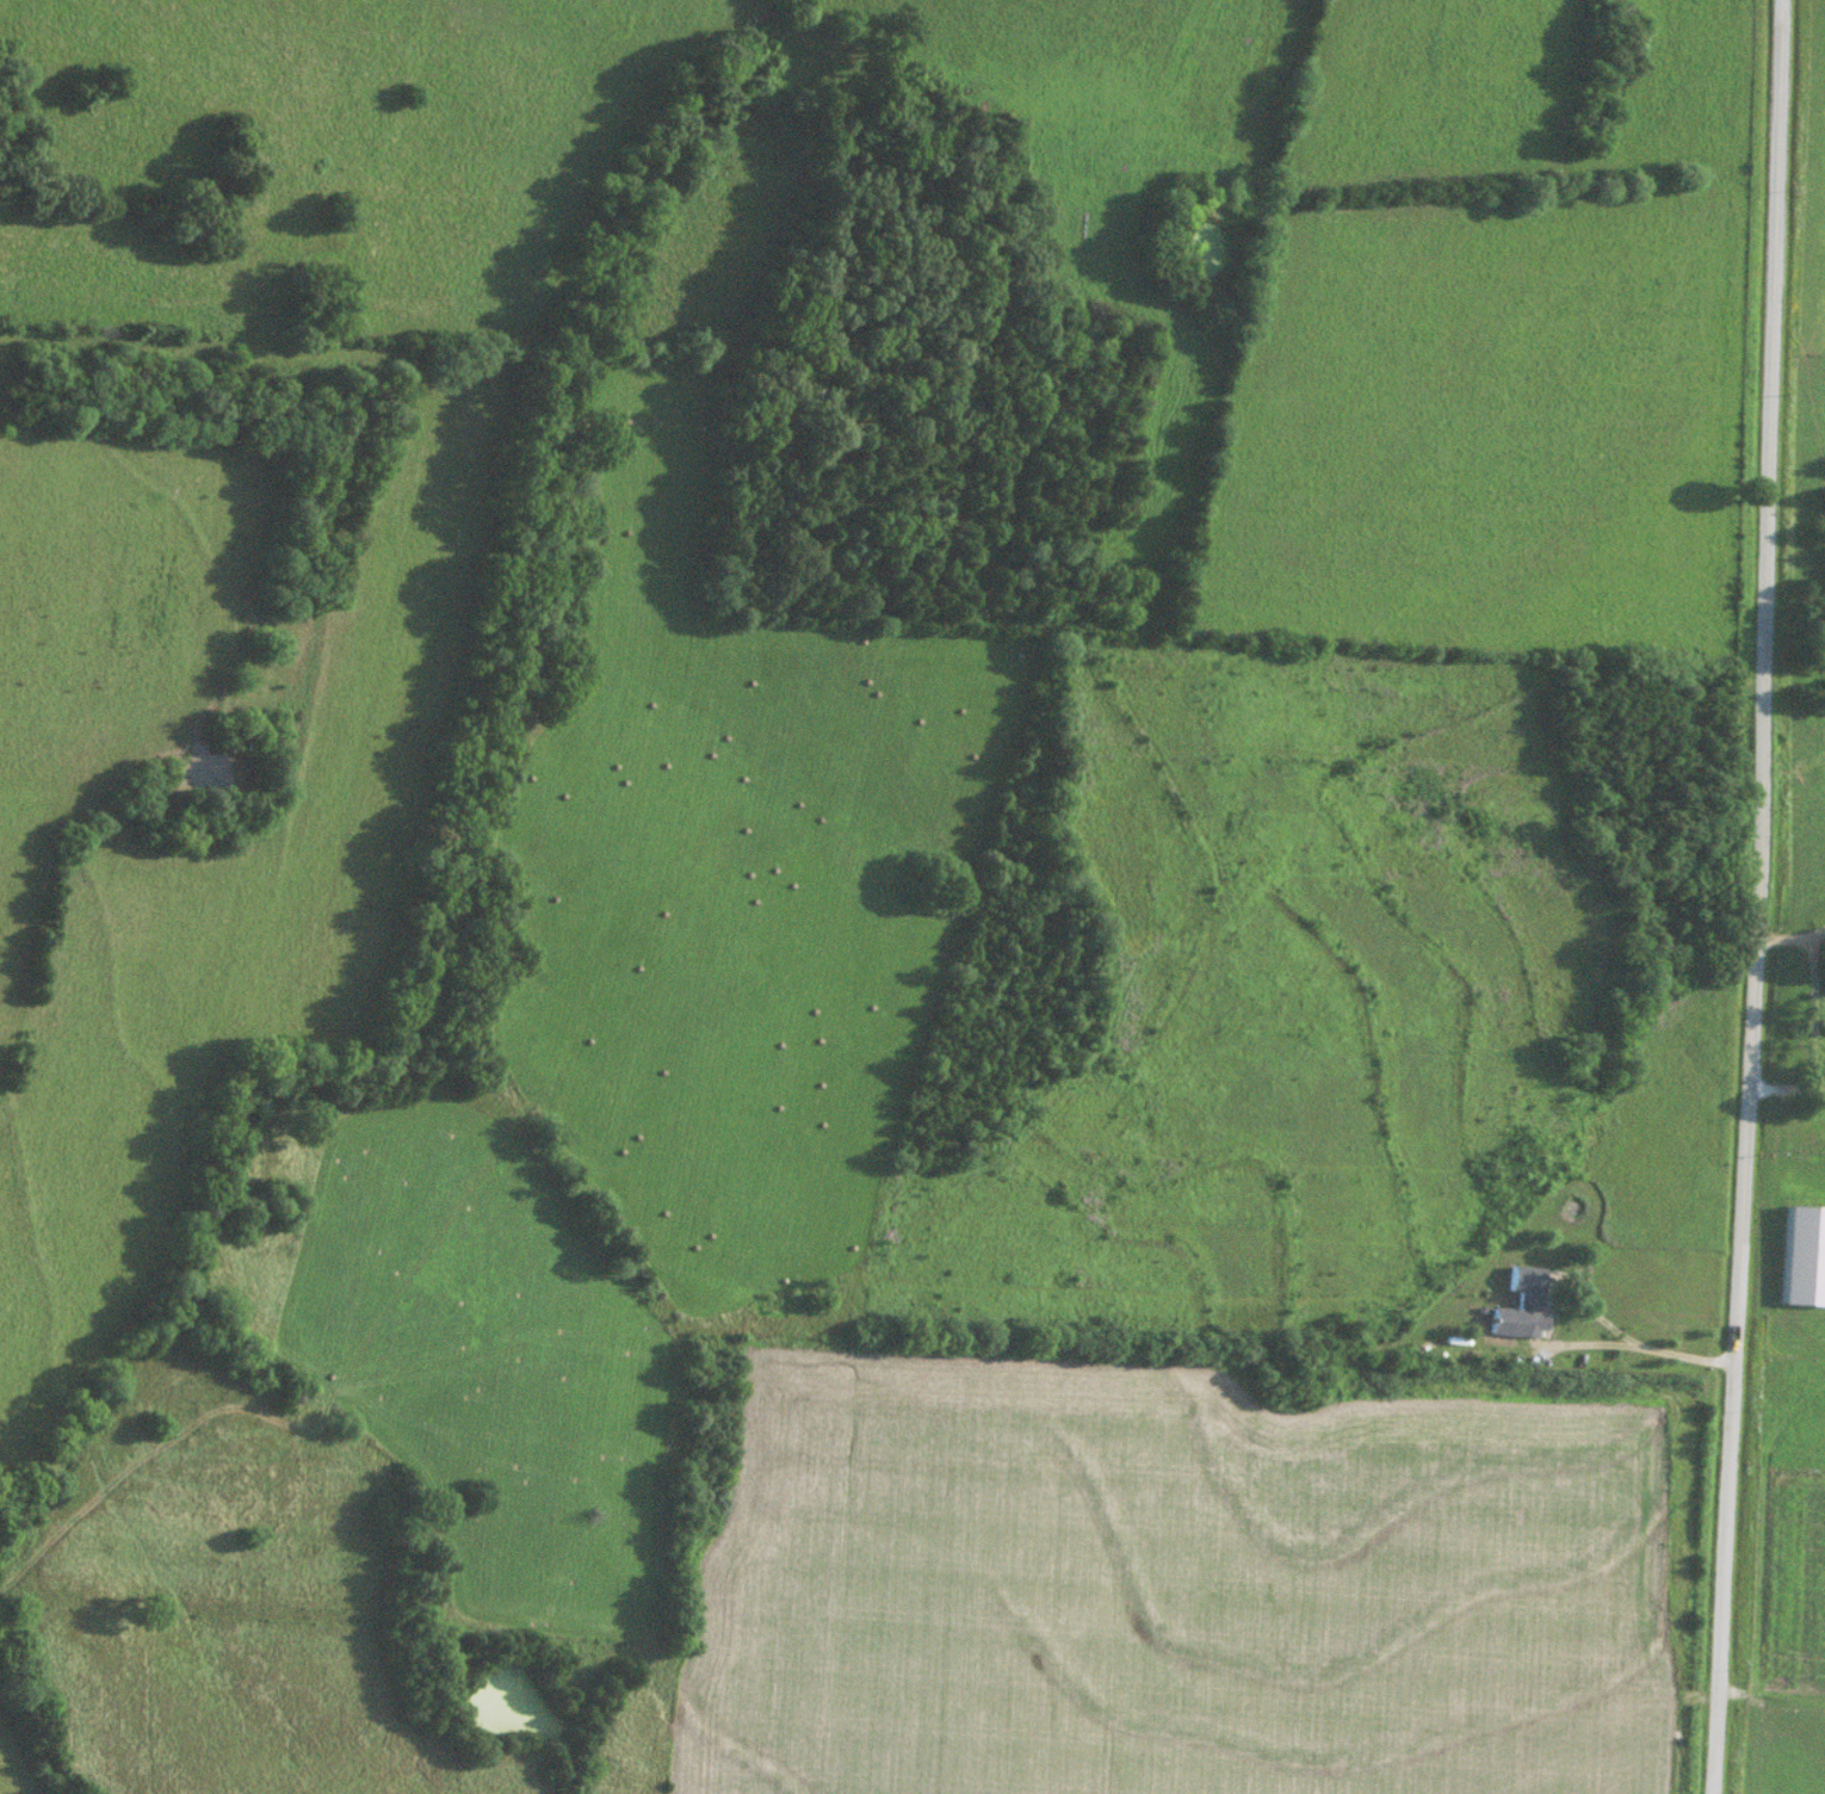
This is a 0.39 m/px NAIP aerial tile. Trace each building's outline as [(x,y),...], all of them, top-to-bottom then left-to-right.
[(1490,1336),(1545,1339),(1550,1270),(1510,1268),(1508,1293),(1518,1294),(1517,1311),(1491,1309),(1490,1336)]
